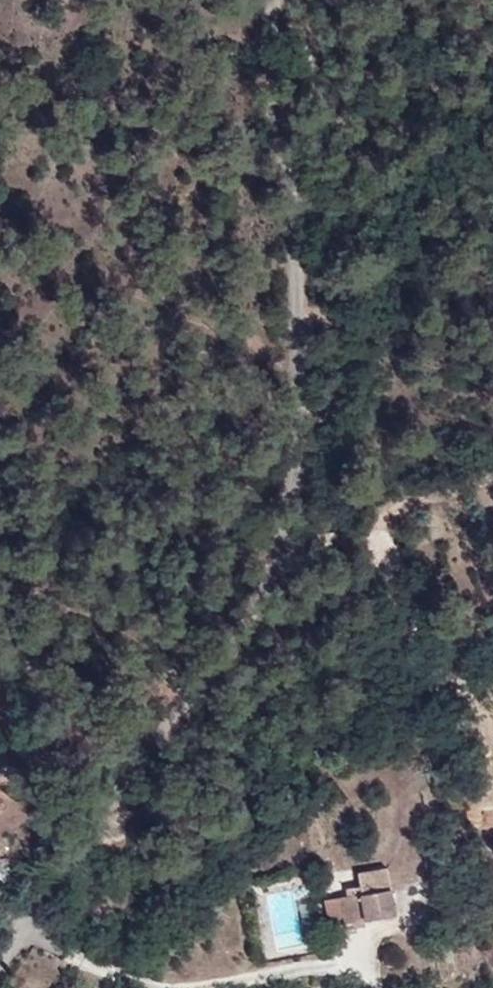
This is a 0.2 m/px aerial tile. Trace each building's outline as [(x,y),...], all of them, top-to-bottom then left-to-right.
[(397,913),(393,887),(338,898),(343,922),(397,913)] [(338,898),(326,900),(331,925),(343,922),(338,898)] [(224,906),(213,899),(207,909),(218,916),(224,906)]
